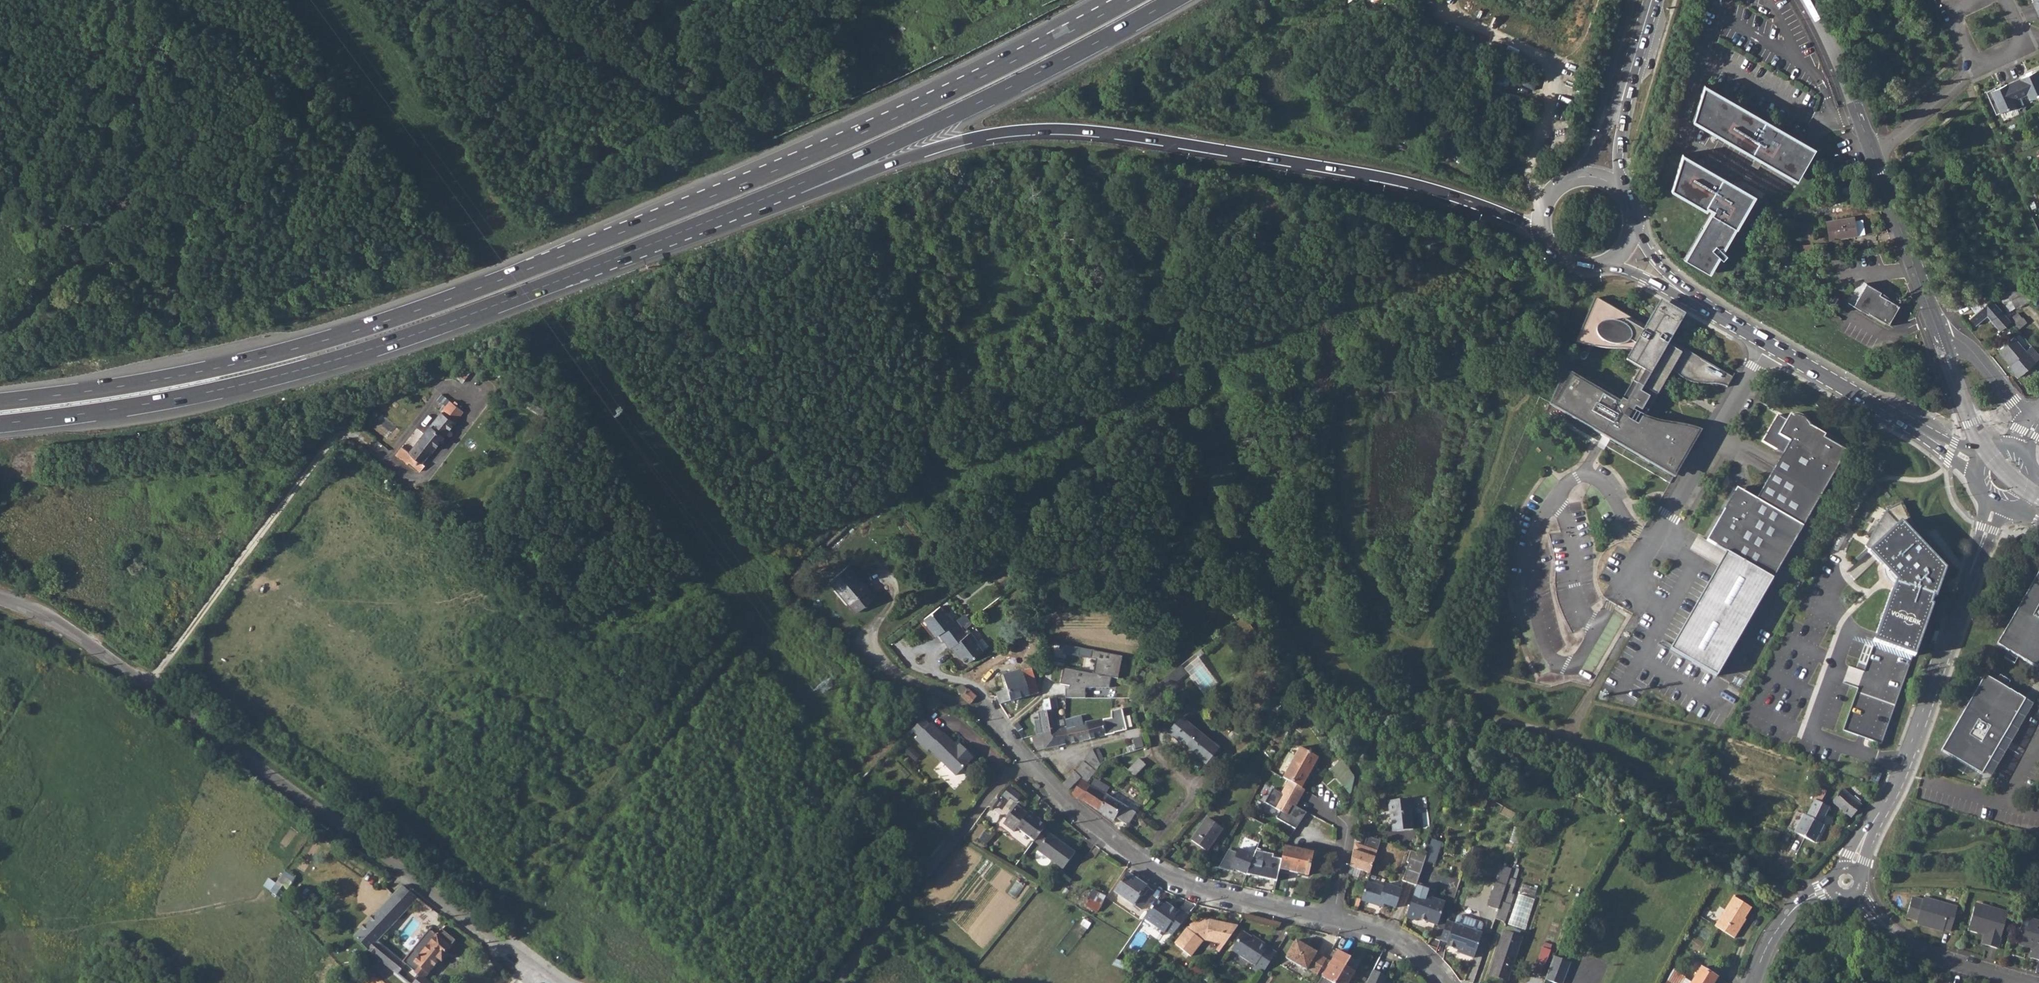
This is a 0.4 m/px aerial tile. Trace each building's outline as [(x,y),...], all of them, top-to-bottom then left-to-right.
[(2013,81),(2020,98),(2027,95),(2029,100),(2038,96),(2038,69),(2031,72),(2032,74),(2013,81)] [(2020,98),(2013,81),(1995,90),(1994,88),(1986,92),(1996,115),(2015,106),(2013,101),(2020,98)] [(1693,121),(1797,180),(1814,150),(1783,132),(1781,134),(1764,124),(1765,122),(1704,87),(1693,121)] [(1753,197),(1682,156),(1671,190),(1705,209),(1706,207),(1713,210),(1685,260),(1709,274),(1719,257),(1723,260),(1727,256),(1722,251),(1753,197)] [(1854,217),(1826,221),(1829,240),(1866,234),(1864,219),(1854,221),(1854,217)] [(1871,313),(1890,325),(1893,320),(1901,306),(1881,295),(1883,292),(1868,283),(1862,295),(1855,306),(1870,314),(1871,313)] [(2016,308),(2030,301),(2024,289),(1991,295),(1995,300),(2011,297),(2016,308)] [(2000,332),(2011,322),(1991,299),(1990,300),(1986,296),(1982,298),(1981,296),(1969,306),(1976,313),(1969,319),(1975,326),(1989,314),(1992,318),(1990,320),(2000,332)] [(1698,384),(1700,380),(1703,375),(1710,379),(1711,380),(1713,380),(1715,380),(1717,379),(1718,378),(1719,377),(1720,375),(1720,374),(1720,372),(1719,371),(1719,369),(1717,368),(1670,341),(1685,315),(1661,301),(1646,327),(1595,298),(1576,343),(1592,347),(1605,348),(1632,351),(1626,362),(1640,370),(1623,399),(1597,384),(1576,376),(1564,372),(1547,412),(1671,484),(1702,431),(1684,425),(1657,421),(1645,417),(1657,397),(1655,396),(1656,395),(1657,396),(1672,370),(1682,379),(1689,382),(1698,384)] [(2031,346),(2026,351),(2014,337),(1998,351),(2009,365),(2012,368),(2010,370),(2017,378),(2038,359),(2038,355),(2031,346)] [(452,375),(462,383),(468,374),(458,367),(452,375)] [(1698,384),(1706,383),(1717,384),(1728,387),(1733,377),(1717,368),(1719,369),(1719,371),(1720,372),(1720,374),(1720,375),(1719,377),(1718,378),(1717,379),(1715,380),(1713,380),(1711,380),(1710,379),(1703,375),(1700,380),(1698,384)] [(422,463),(463,412),(456,406),(458,404),(455,401),(453,404),(441,394),(437,399),(446,406),(409,452),(401,446),(395,456),(407,465),(408,463),(419,472),(425,466),(422,463)] [(1798,427),(1778,415),(1762,442),(1783,453),(1756,500),(1737,488),(1706,541),(1727,552),(1671,650),(1717,677),(1756,608),(1776,575),(1847,451),(1824,437),(1825,434),(1802,421),(1798,427)] [(1858,689),(1843,730),(1881,744),(1931,604),(1930,604),(1932,597),(1935,598),(1944,571),(1930,548),(1929,551),(1918,547),(1921,541),(1902,502),(1886,510),(1865,547),(1869,551),(1868,552),(1887,572),(1885,574),(1891,581),(1898,576),(1878,632),(1867,661),(1858,689)] [(930,569),(931,572),(944,562),(943,560),(930,569)] [(931,572),(935,577),(948,568),(944,562),(931,572)] [(856,613),(875,597),(849,565),(830,581),(836,589),(840,585),(853,601),(849,604),(856,613)] [(1997,645),(2037,668),(2038,665),(2038,571),(1997,645)] [(836,589),(849,604),(853,601),(840,585),(836,589)] [(1235,616),(1243,612),(1236,600),(1229,606),(1235,616)] [(940,606),(924,618),(932,628),(930,629),(936,636),(939,634),(944,640),(961,627),(956,620),(954,621),(948,613),(947,614),(940,606)] [(978,641),(971,631),(967,634),(961,627),(944,640),(950,648),(952,646),(957,653),(959,652),(967,663),(983,650),(976,642),(978,641)] [(1083,698),(1083,689),(1084,688),(1108,688),(1110,677),(1117,679),(1121,657),(1090,650),(1089,658),(1095,659),(1092,673),(1062,667),(1059,684),(1068,686),(1067,689),(1064,689),(1064,698),(1083,698)] [(1000,705),(1038,694),(1037,688),(1032,667),(1003,675),(1007,690),(996,693),(1000,705)] [(1160,694),(1180,679),(1174,671),(1154,687),(1160,694)] [(2001,674),(1998,681),(2008,686),(2011,680),(2001,674)] [(1941,751),(1981,775),(2001,741),(2025,699),(1985,676),(1941,751)] [(1286,703),(1295,692),(1287,683),(1278,693),(1286,703)] [(970,705),(977,697),(967,689),(966,691),(962,688),(960,687),(958,690),(958,691),(958,692),(962,695),(961,697),(970,705)] [(1037,735),(1058,730),(1056,722),(1055,711),(1058,710),(1056,698),(1043,701),(1044,711),(1039,712),(1040,719),(1037,720),(1038,725),(1035,726),(1037,735)] [(1981,775),(1941,751),(1936,760),(1980,785),(1985,788),(2009,745),(2033,704),(2029,701),(2025,699),(2001,741),(1981,775)] [(1091,739),(1114,734),(1114,733),(1127,730),(1122,709),(1113,711),(1111,718),(1087,723),(1091,739)] [(1069,744),(1091,739),(1087,723),(1083,724),(1081,716),(1065,720),(1066,728),(1069,744)] [(1206,765),(1219,748),(1181,717),(1168,733),(1206,765)] [(919,735),(915,739),(927,751),(929,749),(955,776),(973,758),(960,745),(957,747),(943,734),(942,735),(930,723),(929,725),(923,718),(912,729),(919,735)] [(1038,751),(1069,744),(1066,728),(1065,728),(1063,720),(1056,722),(1058,730),(1037,735),(1032,736),(1034,746),(1038,751)] [(1288,732),(1292,725),(1286,721),(1281,728),(1288,732)] [(1281,745),(1288,732),(1280,728),(1274,740),(1281,745)] [(1284,776),(1300,746),(1295,743),(1278,773),(1284,776)] [(1300,748),(1283,778),(1288,781),(1302,788),(1319,758),(1300,748)] [(1101,764),(1104,759),(1098,749),(1093,752),(1101,764)] [(1088,782),(1101,764),(1093,752),(1092,750),(1075,772),(1063,784),(1068,790),(1081,778),(1088,782)] [(1135,776),(1146,765),(1139,759),(1128,770),(1135,776)] [(1157,773),(1162,769),(1155,761),(1150,766),(1157,773)] [(1331,770),(1343,785),(1353,777),(1340,762),(1331,770)] [(1169,774),(1173,770),(1166,764),(1162,768),(1169,774)] [(1153,780),(1157,785),(1162,780),(1157,776),(1153,780)] [(1128,825),(1136,812),(1131,810),(1135,802),(1112,789),(1109,796),(1081,780),(1072,794),(1114,820),(1116,818),(1128,825)] [(1302,788),(1288,781),(1281,793),(1273,789),(1265,803),(1280,812),(1276,818),(1296,829),(1306,813),(1296,807),(1293,805),(1295,802),(1298,803),(1305,791),(1302,788)] [(1820,823),(1828,807),(1820,803),(1826,792),(1818,787),(1811,799),(1815,801),(1807,816),(1804,815),(1794,832),(1814,843),(1823,825),(1820,823)] [(1017,802),(1021,797),(1010,788),(1002,796),(1008,800),(1010,797),(1017,802)] [(1859,808),(1862,805),(1842,788),(1832,802),(1851,818),(1853,815),(1858,818),(1861,816),(1863,813),(1862,811),(1859,808)] [(1393,832),(1413,829),(1411,811),(1412,811),(1411,798),(1388,801),(1390,814),(1391,814),(1393,832)] [(1034,842),(1045,827),(1035,818),(1036,817),(1028,812),(1027,814),(1017,806),(1003,824),(1014,832),(1017,828),(1034,842)] [(1207,851),(1222,829),(1207,818),(1192,841),(1207,851)] [(1763,834),(1778,838),(1780,832),(1765,828),(1763,834)] [(1063,869),(1075,852),(1050,834),(1037,851),(1063,869)] [(1350,866),(1370,873),(1381,841),(1367,836),(1364,846),(1355,843),(1350,866)] [(1435,864),(1442,842),(1432,839),(1426,856),(1425,860),(1435,864)] [(1309,875),(1313,853),(1284,847),(1281,862),(1279,869),(1309,875)] [(1234,870),(1246,875),(1252,858),(1238,850),(1236,854),(1228,850),(1218,868),(1233,872),(1234,870)] [(1279,869),(1281,862),(1255,851),(1252,858),(1246,875),(1250,876),(1250,874),(1259,876),(1259,878),(1263,879),(1264,877),(1268,878),(1268,880),(1277,882),(1279,869)] [(1403,881),(1416,885),(1420,875),(1425,860),(1426,856),(1411,851),(1407,862),(1409,863),(1403,881)] [(265,886),(281,896),(294,876),(285,870),(277,883),(270,878),(265,886)] [(1141,910),(1154,891),(1125,872),(1117,882),(1120,884),(1114,892),(1141,910)] [(1396,908),(1402,889),(1385,884),(1386,880),(1369,874),(1361,900),(1378,906),(1379,903),(1396,908)] [(1504,892),(1511,894),(1516,880),(1509,878),(1506,886),(1504,892)] [(1498,910),(1504,892),(1506,886),(1497,883),(1488,906),(1498,910)] [(1527,929),(1538,887),(1522,883),(1510,924),(1527,929)] [(1437,925),(1445,903),(1433,898),(1427,897),(1428,893),(1429,890),(1416,885),(1406,917),(1417,921),(1418,919),(1437,925)] [(408,908),(417,898),(402,886),(353,937),(368,951),(376,941),(399,918),(408,908)] [(1505,922),(1514,895),(1511,894),(1504,892),(1498,910),(1495,919),(1505,922)] [(1101,904),(1105,896),(1101,894),(1096,902),(1101,904)] [(1731,897),(1714,928),(1734,938),(1742,924),(1741,923),(1743,918),(1749,907),(1731,897)] [(1957,907),(1924,897),(1916,924),(1931,927),(1931,925),(1943,929),(1951,931),(1957,907)] [(408,908),(424,920),(432,909),(417,898),(408,908)] [(1086,907),(1092,910),(1096,902),(1095,901),(1090,899),(1086,907)] [(1164,906),(1156,901),(1144,919),(1164,933),(1166,931),(1172,935),(1189,915),(1180,909),(1178,912),(1170,906),(1168,909),(1164,906)] [(1092,910),(1098,912),(1101,904),(1096,902),(1092,910)] [(1101,915),(1116,924),(1121,915),(1107,907),(1101,915)] [(1989,911),(1974,907),(1968,930),(1985,934),(1982,944),(1997,949),(2008,912),(1990,907),(1989,911)] [(1474,958),(1482,933),(1480,933),(1483,925),(1482,922),(1460,915),(1457,916),(1455,924),(1446,921),(1440,940),(1447,942),(1446,946),(1464,952),(1463,955),(1474,958)] [(1225,945),(1238,927),(1210,920),(1206,921),(1206,919),(1196,917),(1191,924),(1191,927),(1188,928),(1176,943),(1191,956),(1204,940),(1206,940),(1225,945)] [(456,940),(441,929),(436,934),(429,929),(402,962),(385,948),(406,925),(399,918),(376,941),(382,945),(373,955),(407,982),(431,982),(424,977),(440,958),(442,960),(446,956),(444,954),(456,940)] [(2022,920),(2016,943),(2033,948),(2030,958),(2038,960),(2038,921),(2037,924),(2022,920)] [(1260,942),(1244,932),(1232,950),(1255,965),(1254,968),(1263,974),(1277,953),(1261,941),(1260,942)] [(1507,980),(1521,938),(1504,932),(1490,974),(1507,980)] [(1318,975),(1327,959),(1317,953),(1318,952),(1296,940),(1286,958),(1307,970),(1308,969),(1318,975)] [(376,941),(368,951),(373,955),(382,945),(376,941)] [(1323,977),(1333,982),(1349,982),(1356,972),(1346,966),(1351,957),(1338,950),(1323,977)] [(1571,963),(1554,956),(1545,980),(1553,982),(1563,982),(1571,963)] [(1540,977),(1545,965),(1538,962),(1533,974),(1540,977)] [(1717,977),(1701,967),(1691,982),(1714,982),(1717,977)] [(1387,977),(1372,970),(1365,982),(1384,982),(1387,977)]
